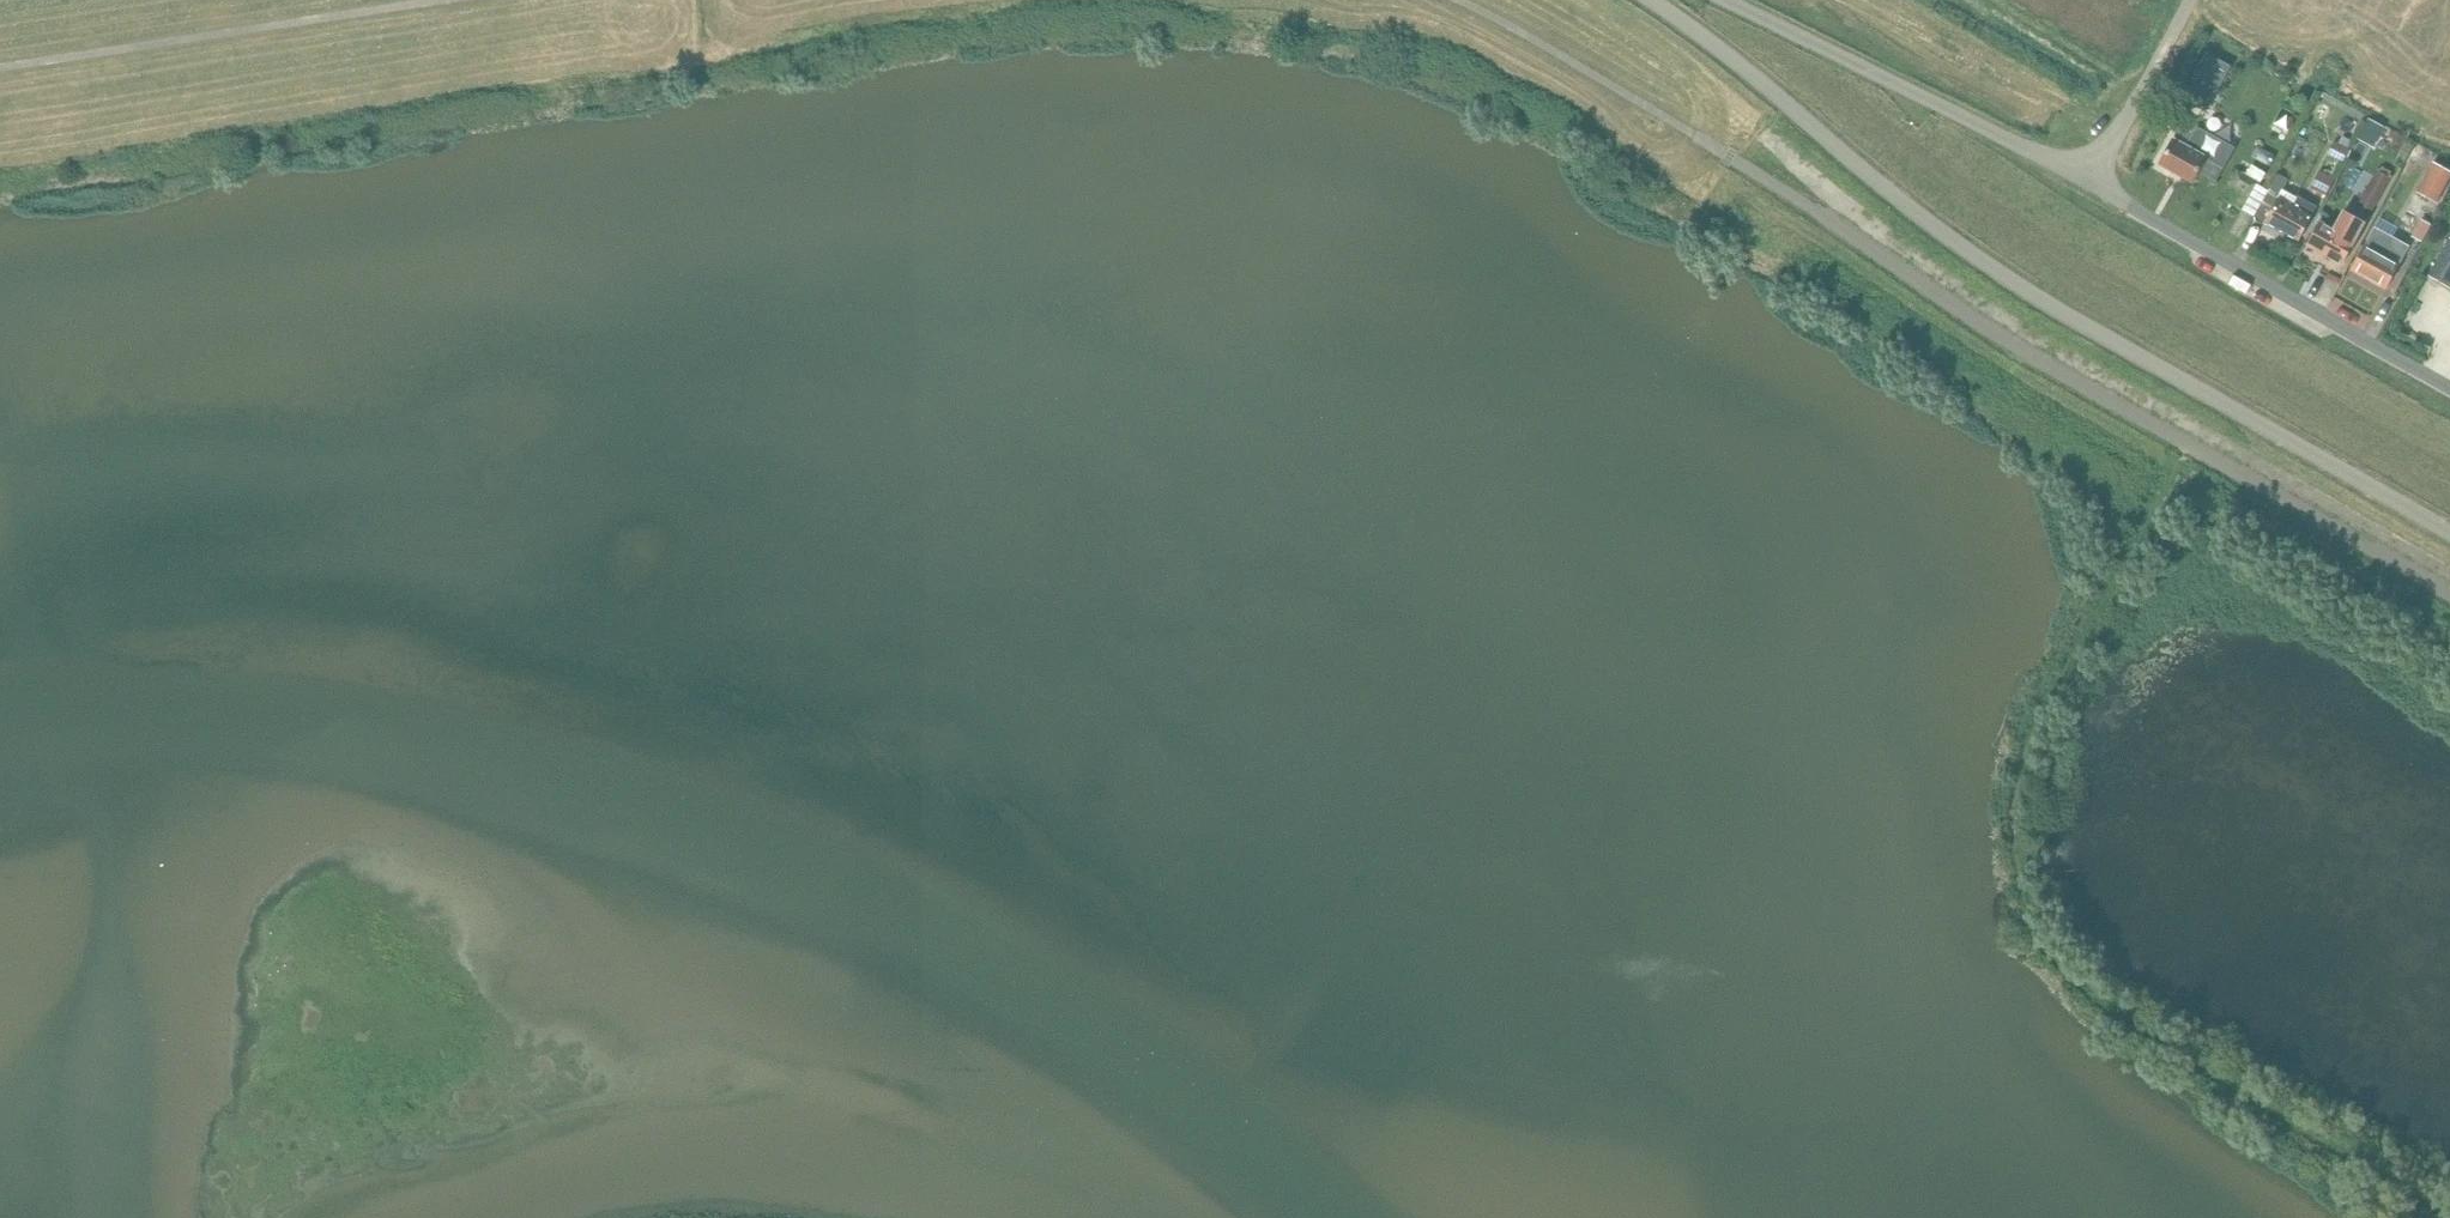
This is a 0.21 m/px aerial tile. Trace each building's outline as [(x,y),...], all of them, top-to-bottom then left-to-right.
[(2208,107),(2230,66),(2210,55),(2187,96),(2208,107)] [(2368,118),(2357,139),(2373,148),(2384,127),(2368,118)] [(2175,137),(2161,164),(2193,182),(2199,171),(2205,159),(2224,168),(2235,147),(2197,127),(2187,144),(2175,137)] [(2334,140),(2327,155),(2344,163),(2351,148),(2334,140)] [(2416,192),(2438,204),(2449,181),(2449,171),(2440,166),(2433,162),(2429,169),(2416,192)] [(2382,166),(2379,172),(2388,177),(2392,172),(2382,166)] [(2229,183),(2221,197),(2234,205),(2245,211),(2260,184),(2261,183),(2260,182),(2247,174),(2238,169),(2229,183)] [(2320,170),(2311,187),(2317,191),(2315,194),(2322,198),(2324,194),(2326,196),(2335,178),(2320,170)] [(2318,207),(2297,195),(2292,205),(2280,198),(2284,190),(2289,180),(2278,173),(2257,211),(2268,218),(2265,222),(2299,241),(2318,207)] [(2377,173),(2356,208),(2369,216),(2389,180),(2377,173)] [(2362,230),(2365,223),(2352,215),(2351,217),(2343,212),(2334,228),(2320,220),(2307,245),(2342,265),(2356,240),(2362,230)] [(2365,245),(2351,270),(2387,289),(2400,264),(2410,246),(2393,237),(2375,226),(2365,245)] [(2430,275),(2449,287),(2449,241),(2430,275)]
